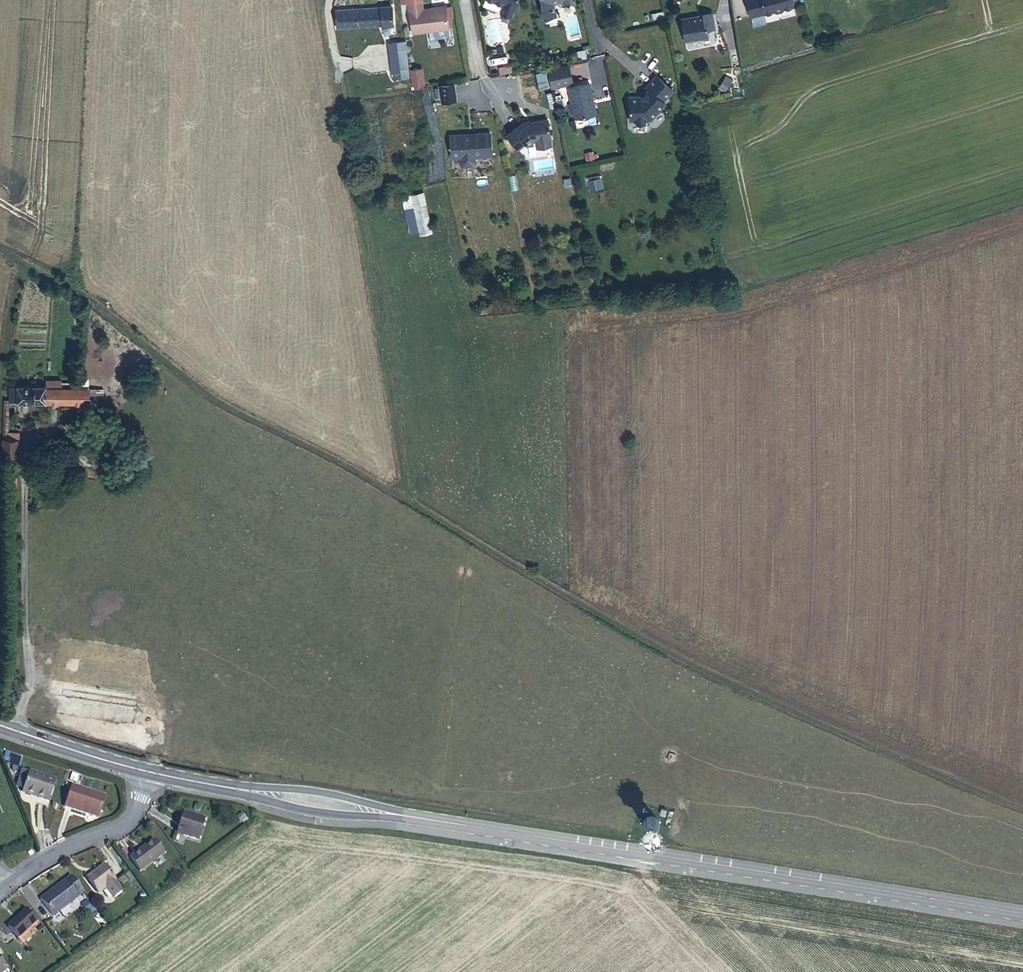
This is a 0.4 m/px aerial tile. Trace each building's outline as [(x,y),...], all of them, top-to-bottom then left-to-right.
[(517,0),(492,0),(503,4),(500,12),(511,16),(517,0)] [(542,6),(540,6),(543,19),(556,17),(553,4),(562,2),(562,6),(573,3),(572,0),(541,0),(542,6)] [(750,17),(773,12),(776,13),(782,11),(783,9),(793,6),(791,0),(746,0),(750,17)] [(409,4),(413,34),(449,29),(449,28),(448,18),(446,7),(446,6),(423,10),(422,2),(409,4)] [(392,7),(336,10),(337,28),(393,24),(392,7)] [(692,18),(682,20),(686,42),(697,40),(696,39),(707,37),(706,31),(708,30),(707,27),(714,26),(712,14),(692,17),(692,18)] [(501,20),(487,22),(490,44),(505,42),(501,20)] [(390,70),(405,68),(402,42),(386,44),(390,70)] [(369,72),(367,45),(354,46),(355,73),(369,72)] [(549,70),(553,88),(573,83),(569,66),(549,70)] [(420,69),(411,70),(413,82),(421,81),(420,70),(420,69)] [(420,70),(421,81),(413,82),(413,86),(424,84),(422,70),(420,70)] [(626,95),(630,119),(634,119),(637,121),(643,120),(646,117),(650,117),(663,99),(661,97),(669,85),(651,71),(642,83),(645,86),(638,95),(637,94),(626,95)] [(590,83),(569,88),(572,103),(574,110),(570,111),(571,120),(596,114),(590,83)] [(442,104),(458,102),(456,84),(440,86),(442,104)] [(391,115),(392,122),(419,115),(418,109),(391,115)] [(521,124),(507,136),(518,148),(525,143),(527,144),(532,140),(537,138),(538,143),(541,145),(550,142),(551,140),(550,135),(551,134),(547,117),(521,124)] [(490,133),(450,136),(451,159),(460,158),(460,164),(463,166),(473,166),(475,163),(475,157),(492,156),(490,133)] [(589,181),(591,190),(602,188),(600,179),(589,181)] [(423,193),(403,197),(405,208),(414,206),(421,234),(432,232),(423,193)] [(18,386),(17,403),(90,403),(90,388),(89,388),(89,379),(72,379),(72,388),(62,387),(62,381),(46,381),(46,387),(18,386)] [(9,403),(17,403),(18,386),(10,386),(9,403)] [(3,439),(3,456),(19,456),(20,434),(9,434),(7,434),(7,439),(3,439)] [(80,450),(76,456),(85,461),(85,460),(99,468),(102,463),(80,450)] [(24,788),(30,772),(23,770),(17,785),(24,788)] [(48,802),(56,780),(30,772),(23,791),(39,796),(38,799),(48,802)] [(97,818),(105,796),(72,786),(65,807),(97,818)] [(199,841),(205,819),(183,812),(181,819),(177,834),(199,841)] [(659,826),(659,824),(659,822),(659,821),(658,819),(657,818),(655,817),(653,816),(652,816),(650,816),(648,816),(647,817),(645,818),(644,820),(644,821),(643,823),(643,825),(643,827),(644,828),(645,830),(647,831),(648,832),(650,832),(652,832),(653,832),(655,831),(657,830),(658,829),(659,827),(659,826)] [(140,872),(165,854),(154,840),(143,848),(130,858),(140,872)] [(121,891),(113,880),(115,879),(103,864),(87,877),(97,892),(105,886),(113,898),(121,891)] [(53,916),(78,898),(77,897),(83,893),(76,882),(70,886),(66,881),(57,887),(41,899),(53,916)] [(96,912),(89,902),(85,905),(93,915),(96,912)] [(19,938),(37,921),(27,910),(17,919),(4,931),(8,935),(12,931),(19,938)]
